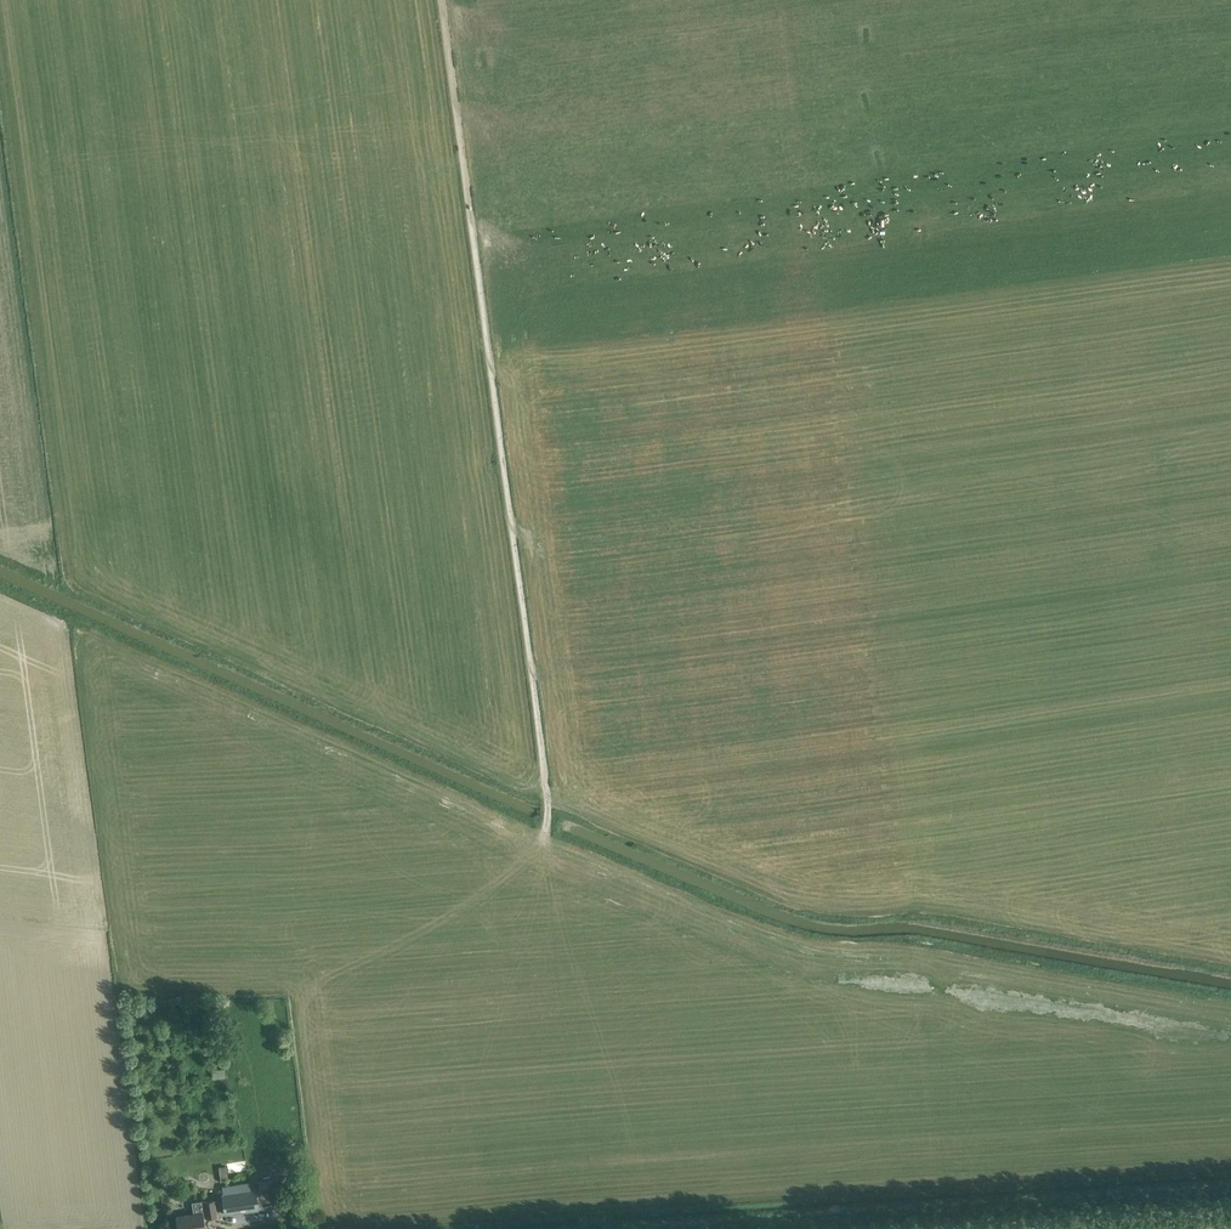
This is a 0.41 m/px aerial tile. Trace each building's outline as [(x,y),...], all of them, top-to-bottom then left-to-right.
[(283,1177),(274,1179),(258,1181),(259,1189),(284,1185),(283,1177)] [(244,1183),(222,1186),(223,1194),(222,1194),(225,1214),(259,1209),(256,1189),(252,1190),(251,1183),(244,1184),(244,1183)] [(177,1216),(179,1228),(205,1228),(203,1215),(206,1214),(207,1217),(217,1215),(214,1200),(205,1201),(205,1200),(193,1202),(194,1214),(177,1216)]
